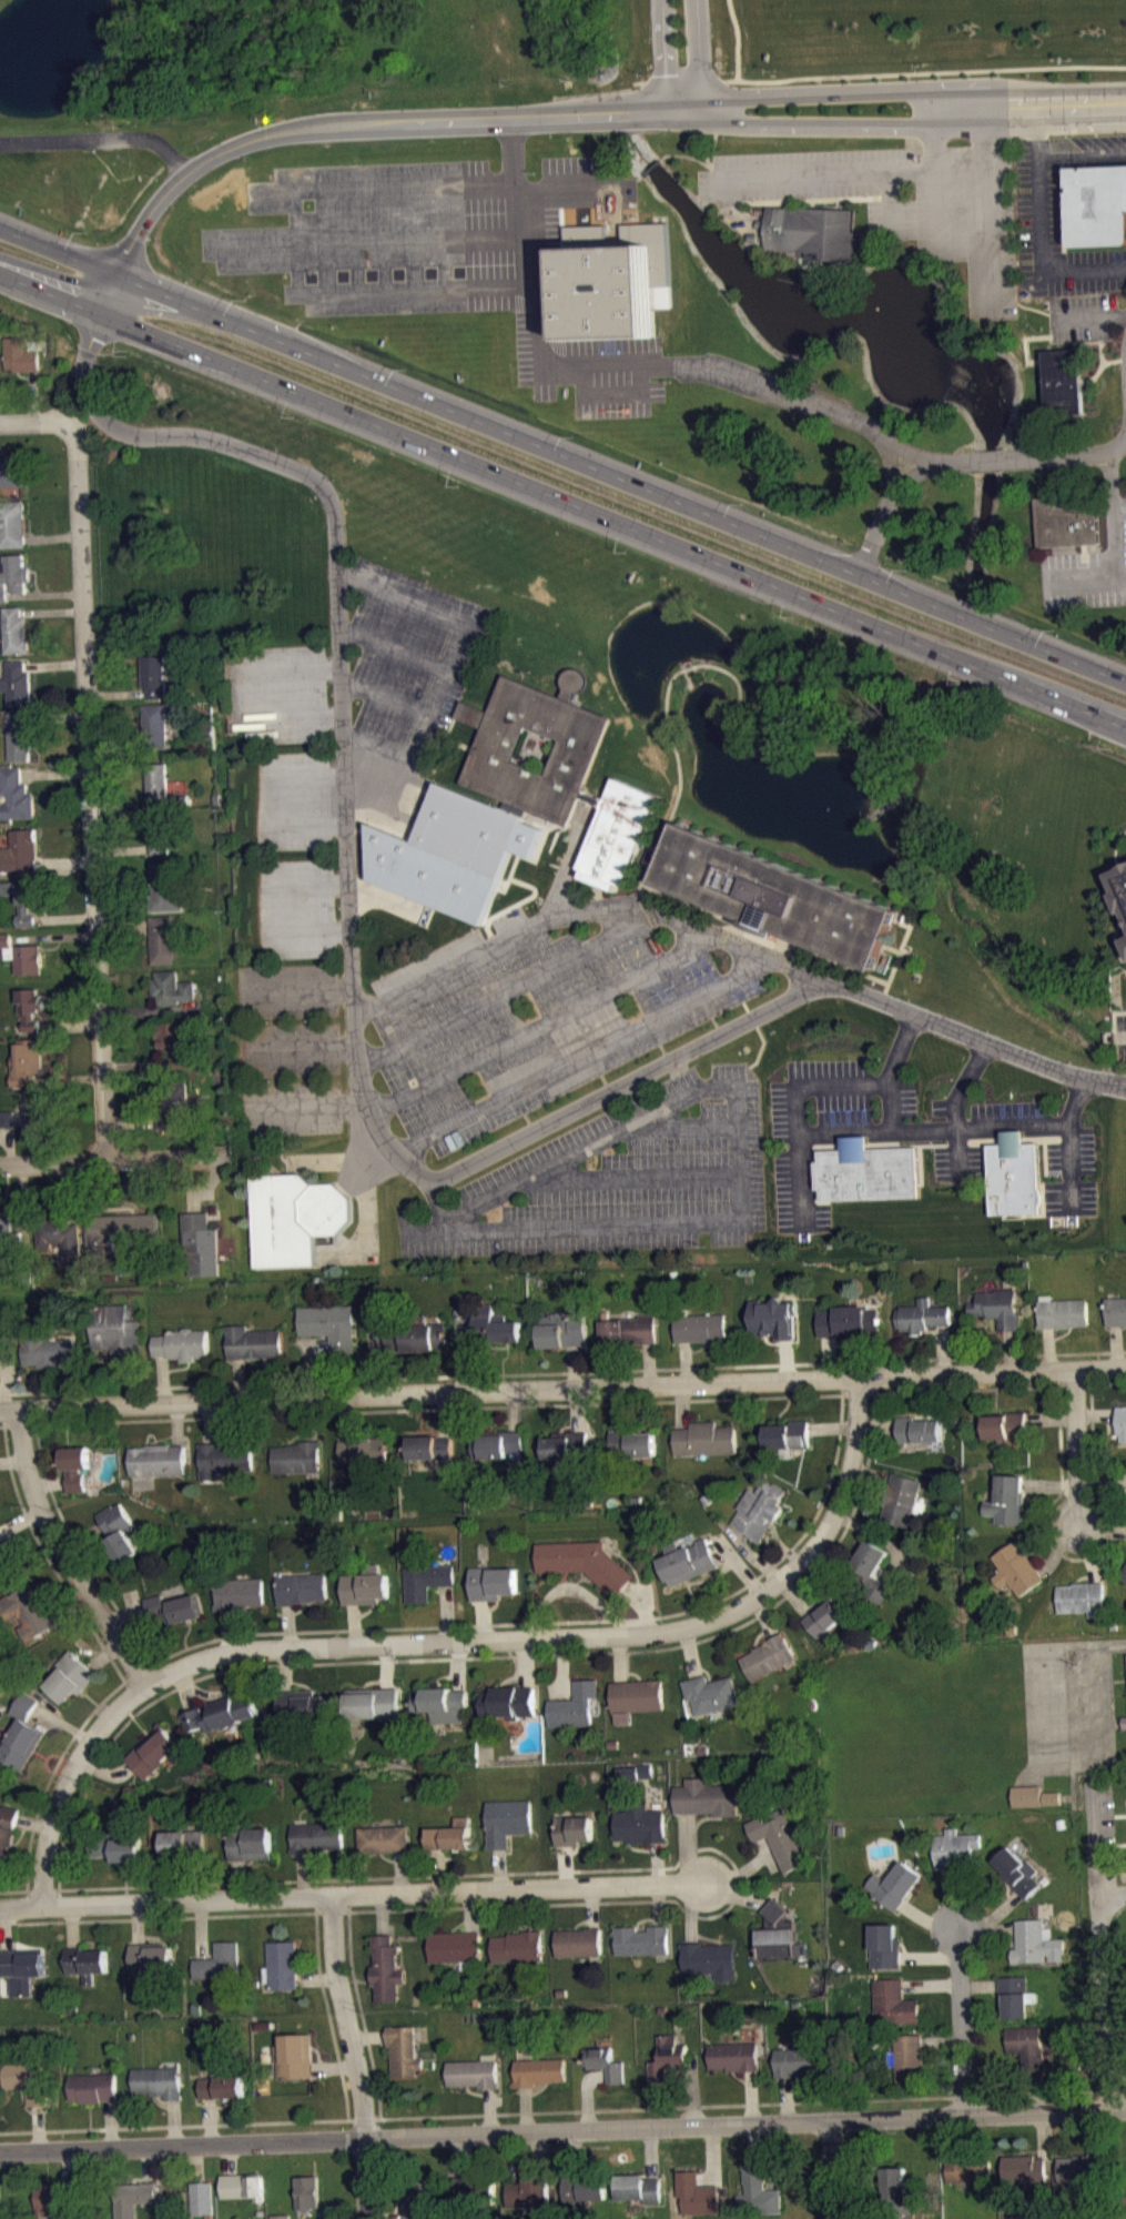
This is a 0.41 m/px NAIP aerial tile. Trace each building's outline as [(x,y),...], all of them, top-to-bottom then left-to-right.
[(1067,184),(1069,184),(1071,189),(1067,189),(1068,240),(1071,241),(1072,243),(1075,244),(1125,242),(1125,241),(1125,163),(1083,164),(1083,168),(1079,168),(1079,164),(1066,165),(1067,184)] [(767,205),(798,206),(799,205),(852,208),(851,229),(859,229),(858,259),(807,258),(808,249),(765,248),(767,205)] [(562,224),(562,245),(556,245),(558,336),(649,334),(647,283),(668,283),(666,221),(620,222),(620,234),(603,235),(603,223),(562,224)] [(4,336),(27,335),(28,349),(39,349),(40,370),(32,370),(13,371),(13,367),(6,369),(4,336)] [(1042,349),(1077,346),(1081,412),(1045,414),(1042,349)] [(21,486),(21,464),(11,464),(11,460),(0,460),(0,487),(21,486)] [(1033,496),(1036,545),(1096,542),(1094,492),(1033,496)] [(24,546),(0,547),(0,500),(22,500),(24,538),(24,546)] [(6,599),(0,600),(0,562),(3,562),(3,554),(22,553),(23,565),(30,564),(30,581),(24,581),(24,592),(11,592),(10,582),(6,582),(6,595),(6,599)] [(20,605),(21,612),(21,616),(24,616),(26,637),(28,637),(29,652),(4,653),(2,606),(20,605)] [(140,655),(164,654),(165,665),(170,665),(171,678),(165,678),(166,697),(146,698),(145,692),(145,687),(142,687),(140,655)] [(8,689),(0,690),(0,678),(7,677),(7,659),(24,658),(24,666),(26,670),(29,670),(31,703),(9,704),(8,689)] [(368,823),(371,878),(483,926),(513,849),(534,857),(545,828),(525,820),(526,817),(528,809),(569,826),(581,797),(584,790),(612,717),(572,700),(576,692),(578,692),(582,689),(585,686),(587,682),(586,677),(585,672),(581,669),(577,667),(574,667),(568,669),(565,673),(562,676),(562,680),(562,685),(565,687),(561,696),(505,674),(489,710),(463,699),(455,717),(483,728),(457,789),(438,781),(414,841),(368,823)] [(165,703),(166,746),(144,747),(144,739),(143,704),(165,703)] [(28,728),(29,739),(31,739),(31,748),(29,748),(30,758),(10,759),(8,729),(12,729),(11,723),(9,724),(8,712),(23,710),(23,717),(24,723),(20,724),(20,729),(28,728)] [(165,763),(145,764),(146,797),(168,796),(165,763)] [(34,816),(0,818),(0,803),(7,803),(7,794),(1,794),(0,767),(21,766),(21,774),(21,781),(27,781),(28,791),(33,791),(34,816)] [(613,777),(660,795),(623,886),(619,884),(617,891),(580,877),(584,869),(578,867),(602,806),(581,797),(584,790),(605,799),(613,777)] [(187,804),(187,794),(170,795),(170,799),(170,804),(187,804)] [(166,813),(169,853),(151,854),(150,848),(150,844),(148,844),(148,827),(150,827),(149,814),(166,813)] [(678,823),(653,882),(763,927),(873,971),(884,944),(894,918),(897,910),(678,823)] [(37,869),(0,871),(0,847),(11,846),(11,828),(34,827),(37,864),(37,869)] [(151,863),(174,861),(175,879),(182,879),(184,909),(151,910),(150,904),(150,895),(153,895),(151,863)] [(1114,890),(1110,891),(1119,912),(1122,910),(1125,921),(1125,861),(1119,864),(1119,866),(1106,871),(1114,890)] [(37,879),(38,905),(28,905),(29,912),(33,912),(33,919),(33,925),(17,926),(16,915),(20,914),(19,894),(2,894),(1,881),(37,879)] [(149,916),(173,915),(174,962),(151,964),(150,922),(149,916)] [(746,931),(778,944),(780,939),(748,926),(746,931)] [(0,932),(0,946),(10,946),(10,939),(10,932),(0,932)] [(39,944),(41,972),(16,974),(13,945),(39,944)] [(176,969),(154,970),(155,978),(151,978),(152,997),(156,997),(156,1005),(179,1003),(179,999),(186,999),(195,999),(194,979),(181,980),(181,988),(177,988),(176,969)] [(35,987),(35,995),(40,993),(40,998),(42,998),(43,1007),(37,1008),(37,1011),(32,1011),(32,1019),(37,1019),(38,1025),(38,1030),(22,1031),(22,1020),(26,1019),(24,1011),(19,1011),(18,988),(35,987)] [(185,1021),(185,1047),(201,1047),(202,1067),(171,1068),(171,1062),(171,1051),(160,1051),(160,1038),(155,1038),(155,1021),(185,1021)] [(11,1086),(32,1085),(32,1079),(32,1073),(41,1073),(41,1053),(44,1053),(44,1037),(22,1038),(22,1042),(17,1042),(17,1055),(11,1055),(12,1072),(10,1072),(11,1086)] [(159,1129),(190,1127),(190,1112),(202,1111),(201,1098),(189,1099),(187,1082),(163,1083),(164,1100),(162,1100),(163,1116),(158,1116),(158,1123),(159,1129)] [(1,1111),(16,1111),(16,1112),(23,1112),(23,1101),(43,1100),(43,1112),(52,1112),(52,1126),(38,1126),(38,1134),(28,1134),(28,1127),(24,1127),(24,1126),(14,1126),(14,1128),(9,1128),(2,1128),(1,1111)] [(990,1146),(992,1214),(1042,1213),(1042,1207),(1043,1206),(1044,1202),(1045,1198),(1044,1193),(1043,1189),(1041,1189),(1039,1143),(1024,1143),(1025,1131),(1003,1131),(1004,1144),(990,1146)] [(843,1137),(843,1150),(820,1150),(821,1161),(816,1161),(816,1189),(822,1189),(822,1200),(920,1197),(919,1147),(869,1149),(869,1136),(843,1137)] [(303,1174),(254,1177),(257,1267),(317,1263),(316,1234),(337,1233),(351,1218),(349,1198),(335,1182),(314,1184),(303,1174)] [(190,1277),(189,1252),(184,1253),(183,1212),(193,1212),(207,1212),(209,1229),(216,1228),(219,1275),(190,1277)] [(85,1216),(88,1260),(118,1260),(135,1254),(135,1235),(160,1235),(159,1213),(94,1216),(85,1216)] [(1,1245),(1,1241),(21,1241),(21,1231),(11,1231),(11,1217),(0,1217),(0,1245),(1,1245)] [(62,1241),(62,1258),(80,1257),(79,1222),(72,1223),(70,1223),(70,1219),(37,1220),(38,1249),(52,1248),(52,1242),(62,1241)] [(19,1265),(24,1264),(30,1264),(31,1282),(20,1283),(19,1265)] [(998,1330),(997,1318),(986,1318),(986,1313),(967,1314),(967,1300),(976,1300),(976,1291),(995,1291),(995,1289),(1016,1289),(1016,1310),(1020,1310),(1021,1330),(1008,1330),(998,1330)] [(750,1299),(761,1299),(761,1300),(772,1300),(778,1295),(783,1300),(794,1300),(795,1301),(798,1301),(799,1312),(794,1313),(795,1338),(775,1339),(775,1332),(770,1332),(770,1334),(759,1333),(750,1333),(750,1299)] [(1073,1328),(1047,1329),(1037,1329),(1037,1324),(1039,1324),(1038,1301),(1039,1301),(1039,1295),(1053,1295),(1053,1300),(1087,1299),(1088,1325),(1073,1325),(1073,1328)] [(895,1309),(896,1327),(900,1327),(900,1331),(909,1330),(909,1334),(922,1333),(922,1330),(929,1329),(927,1324),(942,1324),(950,1324),(949,1305),(930,1305),(930,1297),(919,1298),(919,1304),(900,1305),(900,1309),(895,1309)] [(1105,1298),(1125,1297),(1125,1325),(1114,1325),(1106,1325),(1105,1298)] [(540,1348),(564,1348),(564,1345),(571,1345),(587,1345),(586,1307),(582,1307),(582,1300),(575,1300),(575,1307),(570,1307),(570,1313),(567,1313),(567,1312),(557,1312),(557,1313),(552,1313),(552,1314),(549,1314),(549,1317),(542,1317),(542,1324),(539,1325),(540,1348)] [(93,1349),(110,1348),(111,1350),(112,1364),(132,1364),(141,1364),(140,1320),(128,1320),(128,1303),(92,1304),(93,1349)] [(301,1334),(331,1333),(331,1342),(331,1352),(355,1351),(354,1304),(300,1305),(301,1334)] [(491,1305),(493,1315),(506,1315),(506,1322),(519,1322),(520,1342),(507,1343),(507,1341),(493,1341),(493,1339),(475,1339),(475,1325),(474,1305),(491,1305)] [(818,1310),(819,1337),(826,1335),(866,1334),(866,1331),(880,1331),(880,1309),(866,1309),(866,1305),(835,1307),(835,1309),(818,1310)] [(655,1313),(656,1342),(647,1343),(623,1343),(623,1342),(601,1342),(600,1319),(621,1318),(621,1317),(638,1317),(638,1313),(655,1313)] [(676,1341),(684,1341),(710,1340),(710,1338),(726,1337),(724,1313),(674,1314),(676,1341)] [(445,1323),(403,1325),(403,1328),(385,1328),(386,1339),(386,1351),(402,1351),(402,1353),(434,1352),(434,1346),(446,1345),(445,1323)] [(226,1325),(227,1341),(229,1341),(229,1360),(239,1359),(283,1358),(282,1330),(247,1331),(247,1324),(226,1325)] [(154,1356),(162,1356),(169,1356),(169,1359),(182,1359),(182,1362),(195,1362),(195,1358),(210,1358),(209,1330),(193,1331),(193,1329),(190,1328),(186,1328),(183,1329),(183,1331),(168,1331),(168,1337),(153,1337),(154,1356)] [(23,1363),(37,1363),(38,1368),(61,1366),(61,1362),(67,1362),(75,1361),(74,1338),(45,1339),(45,1332),(22,1333),(23,1363)] [(1116,1404),(1117,1413),(1117,1433),(1120,1433),(1120,1441),(1125,1440),(1125,1404),(1116,1404)] [(983,1414),(984,1439),(998,1438),(1000,1446),(1013,1445),(1012,1438),(1027,1436),(1026,1420),(1026,1412),(983,1414)] [(914,1416),(914,1421),(941,1421),(941,1442),(897,1443),(897,1426),(897,1416),(914,1416)] [(673,1428),(682,1428),(691,1428),(690,1421),(716,1421),(717,1425),(736,1425),(736,1452),(674,1453),(673,1428)] [(765,1425),(765,1449),(778,1449),(777,1448),(810,1446),(809,1429),(809,1421),(790,1422),(790,1425),(765,1425)] [(610,1430),(618,1429),(627,1429),(627,1433),(655,1432),(656,1456),(611,1458),(610,1430)] [(523,1451),(521,1431),(514,1432),(494,1433),(494,1435),(473,1436),(474,1460),(506,1459),(506,1452),(523,1451)] [(542,1436),(554,1436),(554,1432),(577,1431),(587,1431),(588,1458),(544,1459),(542,1436)] [(409,1460),(452,1459),(452,1438),(443,1438),(436,1439),(436,1436),(408,1438),(409,1460)] [(339,1442),(339,1462),(354,1461),(355,1466),(375,1465),(375,1460),(387,1460),(386,1438),(353,1438),(353,1441),(346,1441),(339,1442)] [(200,1443),(201,1480),(217,1480),(217,1471),(253,1470),(252,1441),(209,1443),(200,1443)] [(272,1448),(287,1446),(287,1445),(301,1444),(301,1442),(311,1441),(319,1441),(321,1448),(318,1448),(319,1471),(273,1473),(272,1448)] [(129,1448),(130,1475),(185,1474),(184,1446),(176,1446),(170,1446),(170,1444),(145,1445),(145,1446),(129,1448)] [(62,1446),(62,1467),(68,1467),(68,1482),(68,1491),(85,1491),(85,1472),(81,1472),(81,1469),(89,1469),(89,1446),(62,1446)] [(893,1472),(891,1479),(882,1505),(884,1506),(880,1520),(907,1529),(913,1512),(922,1514),(926,1503),(916,1500),(923,1482),(893,1472)] [(998,1474),(996,1501),(984,1500),(983,1514),(995,1514),(994,1523),(1023,1525),(1024,1492),(1023,1492),(1023,1484),(1023,1475),(998,1474)] [(759,1543),(745,1535),(748,1532),(739,1527),(731,1522),(739,1507),(737,1506),(749,1486),(755,1491),(763,1477),(772,1483),(773,1481),(787,1489),(781,1496),(784,1499),(781,1504),(784,1506),(777,1520),(774,1519),(759,1543)] [(95,1515),(102,1526),(106,1534),(110,1533),(112,1537),(105,1541),(120,1565),(139,1553),(125,1531),(134,1526),(120,1503),(113,1507),(111,1505),(95,1515)] [(667,1555),(658,1560),(670,1587),(718,1567),(711,1553),(704,1536),(694,1541),(690,1531),(674,1539),(676,1541),(662,1546),(667,1555)] [(16,1574),(0,1582),(0,1539),(12,1562),(10,1563),(16,1574)] [(889,1553),(881,1565),(885,1569),(879,1580),(883,1583),(891,1588),(881,1604),(856,1587),(865,1574),(851,1564),(868,1539),(889,1553)] [(536,1542),(537,1572),(585,1571),(615,1597),(625,1586),(635,1575),(603,1550),(603,1540),(536,1542)] [(992,1556),(1001,1570),(992,1576),(998,1586),(1007,1580),(1020,1596),(1044,1578),(1039,1573),(1025,1552),(1023,1554),(1013,1541),(992,1556)] [(405,1566),(406,1603),(429,1602),(429,1585),(445,1585),(455,1584),(454,1564),(405,1566)] [(469,1567),(470,1601),(479,1601),(500,1601),(500,1595),(517,1595),(516,1569),(490,1570),(490,1567),(469,1567)] [(277,1576),(278,1606),(287,1606),(295,1605),(295,1604),(314,1603),(314,1601),(327,1600),(326,1573),(277,1576)] [(343,1575),(344,1605),(353,1605),(379,1604),(379,1600),(388,1600),(387,1573),(343,1575)] [(215,1611),(225,1611),(237,1610),(237,1605),(264,1604),(263,1577),(216,1578),(217,1603),(215,1603),(215,1611)] [(27,1646),(0,1608),(0,1599),(10,1593),(11,1594),(29,1582),(50,1613),(57,1623),(43,1631),(45,1634),(27,1646)] [(1056,1586),(1058,1612),(1089,1611),(1089,1616),(1103,1615),(1103,1610),(1105,1610),(1104,1582),(1095,1582),(1073,1583),(1073,1585),(1056,1586)] [(802,1618),(816,1637),(848,1613),(831,1592),(823,1598),(824,1601),(808,1614),(802,1618)] [(144,1600),(162,1594),(163,1600),(170,1597),(170,1601),(196,1594),(202,1617),(168,1626),(163,1612),(149,1615),(146,1610),(144,1600)] [(739,1658),(753,1651),(752,1650),(765,1642),(765,1641),(774,1636),(782,1632),(797,1656),(752,1681),(739,1658)] [(75,1692),(62,1705),(43,1687),(62,1668),(58,1664),(71,1650),(88,1666),(98,1675),(79,1695),(75,1692)] [(682,1682),(688,1701),(692,1698),(697,1716),(740,1704),(732,1676),(709,1683),(707,1675),(697,1677),(682,1682)] [(610,1682),(612,1712),(617,1712),(617,1718),(628,1717),(628,1712),(665,1709),(662,1678),(620,1681),(610,1682)] [(549,1701),(549,1727),(592,1726),(591,1698),(599,1698),(598,1680),(575,1681),(575,1690),(576,1699),(549,1701)] [(413,1694),(413,1713),(432,1712),(433,1724),(463,1723),(463,1711),(467,1711),(467,1691),(458,1691),(450,1691),(450,1687),(442,1687),(442,1682),(432,1682),(432,1688),(423,1688),(423,1694),(413,1694)] [(481,1692),(491,1692),(491,1687),(518,1687),(518,1688),(525,1688),(534,1688),(535,1716),(519,1716),(519,1718),(483,1721),(481,1692)] [(9,1712),(19,1717),(1,1746),(0,1745),(0,1757),(20,1769),(44,1731),(37,1726),(26,1719),(38,1699),(22,1690),(9,1712)] [(346,1691),(347,1718),(369,1717),(369,1719),(398,1719),(398,1690),(386,1690),(346,1691)] [(315,1691),(288,1692),(278,1693),(280,1718),(276,1719),(276,1733),(300,1731),(298,1719),(327,1718),(326,1695),(316,1696),(315,1691)] [(180,1715),(181,1721),(184,1719),(189,1732),(206,1726),(209,1733),(232,1725),(231,1725),(260,1715),(253,1694),(234,1701),(232,1695),(207,1704),(209,1709),(202,1712),(201,1707),(191,1712),(180,1715)] [(125,1758),(161,1725),(185,1752),(174,1762),(170,1756),(144,1778),(132,1765),(125,1758)] [(607,1739),(607,1748),(618,1747),(618,1739),(607,1739)] [(699,1745),(708,1745),(709,1754),(699,1754),(699,1745)] [(639,1764),(639,1777),(652,1777),(651,1764),(639,1764)] [(617,1766),(637,1765),(638,1777),(617,1779),(617,1766)] [(620,1772),(620,1786),(654,1785),(654,1772),(620,1772)] [(676,1786),(676,1814),(688,1814),(714,1813),(714,1817),(739,1816),(738,1785),(709,1786),(709,1778),(687,1778),(688,1786),(676,1786)] [(1011,1786),(1039,1785),(1041,1805),(1011,1806),(1011,1786)] [(1042,1791),(1059,1791),(1059,1804),(1043,1804),(1042,1791)] [(1045,1812),(1062,1811),(1062,1798),(1044,1799),(1045,1812)] [(487,1802),(488,1850),(498,1850),(509,1849),(509,1835),(532,1834),(531,1801),(487,1802)] [(616,1812),(617,1840),(628,1839),(628,1844),(657,1843),(668,1843),(668,1837),(667,1837),(666,1809),(649,1810),(649,1802),(628,1803),(628,1810),(616,1812)] [(6,1863),(9,1846),(14,1847),(17,1832),(14,1830),(17,1820),(19,1808),(0,1805),(0,1862),(6,1863)] [(747,1823),(755,1842),(762,1839),(768,1836),(784,1872),(809,1862),(784,1808),(772,1815),(774,1819),(765,1823),(762,1815),(747,1823)] [(427,1828),(427,1850),(436,1850),(471,1849),(470,1817),(456,1817),(456,1828),(427,1828)] [(555,1817),(556,1846),(565,1846),(579,1846),(579,1842),(592,1842),(592,1817),(571,1818),(571,1817),(555,1817)] [(271,1827),(272,1859),(239,1860),(231,1860),(230,1823),(246,1823),(246,1828),(271,1827)] [(292,1825),(293,1854),(302,1853),(312,1853),(312,1852),(327,1850),(327,1849),(342,1848),(342,1823),(292,1825)] [(407,1852),(406,1826),(357,1827),(358,1854),(398,1853),(407,1852)] [(945,1828),(946,1836),(934,1837),(935,1868),(945,1868),(953,1868),(953,1865),(973,1864),(973,1849),(982,1848),(982,1834),(957,1835),(957,1827),(945,1828)] [(163,1832),(164,1862),(197,1860),(205,1859),(204,1830),(163,1832)] [(142,1838),(142,1863),(114,1863),(114,1854),(108,1854),(109,1857),(90,1857),(90,1847),(90,1837),(109,1837),(109,1839),(142,1838)] [(993,1859),(1005,1873),(1003,1875),(1018,1892),(1026,1899),(1041,1885),(1033,1877),(1039,1870),(1028,1859),(1025,1863),(1008,1845),(993,1859)] [(866,1887),(876,1874),(883,1879),(885,1875),(891,1878),(903,1862),(924,1876),(906,1900),(905,1899),(901,1905),(896,1913),(872,1895),(874,1893),(866,1887)] [(775,1898),(769,1905),(763,1912),(767,1915),(768,1929),(759,1929),(759,1945),(757,1949),(759,1951),(760,1958),(808,1956),(808,1944),(797,1944),(795,1920),(787,1920),(785,1915),(789,1910),(775,1898)] [(1016,1920),(1016,1926),(1017,1948),(1011,1948),(1012,1963),(1046,1961),(1045,1955),(1049,1955),(1049,1961),(1067,1961),(1066,1938),(1045,1939),(1044,1919),(1016,1920)] [(871,1924),(871,1967),(901,1967),(901,1957),(901,1937),(896,1937),(896,1924),(871,1924)] [(615,1927),(615,1936),(616,1936),(617,1955),(670,1954),(669,1925),(659,1926),(650,1926),(650,1930),(638,1930),(638,1926),(615,1927)] [(556,1931),(556,1957),(601,1956),(600,1928),(592,1928),(585,1928),(585,1930),(556,1931)] [(491,1936),(509,1936),(509,1934),(523,1934),(523,1930),(532,1930),(541,1930),(542,1960),(493,1961),(491,1936)] [(429,1934),(430,1963),(480,1960),(479,1931),(471,1933),(429,1934)] [(373,1934),(373,1954),(375,1954),(375,1964),(372,1964),(373,1984),(376,1984),(376,2001),(398,2000),(398,1984),(405,1984),(405,1968),(397,1968),(397,1953),(398,1953),(398,1944),(393,1944),(392,1934),(382,1934),(373,1934)] [(194,1959),(194,1979),(240,1978),(239,1941),(215,1941),(215,1958),(203,1959),(194,1959)] [(268,1941),(268,1967),(263,1967),(263,1983),(270,1983),(270,1989),(297,1989),(297,1980),(297,1941),(268,1941)] [(131,1945),(138,1944),(164,1943),(164,1946),(172,1946),(173,1970),(132,1971),(131,1945)] [(682,1944),(683,1974),(716,1973),(716,1981),(738,1981),(738,1969),(736,1969),(734,1944),(703,1945),(703,1943),(691,1944),(682,1944)] [(65,1947),(67,1973),(83,1973),(83,1985),(93,1985),(93,1973),(108,1971),(106,1949),(93,1949),(93,1946),(73,1947),(65,1947)] [(17,1976),(0,1977),(0,1950),(7,1950),(44,1949),(44,1977),(31,1977),(31,1995),(18,1996),(17,1976)] [(998,1977),(1027,1976),(1027,1991),(1037,1991),(1038,2001),(1028,2003),(1028,2017),(1005,2018),(1005,2005),(1000,2005),(998,1984),(998,1977)] [(874,1978),(874,2011),(882,2011),(883,2024),(920,2023),(919,1998),(904,1998),(903,1986),(903,1977),(874,1978)] [(387,2026),(387,2035),(387,2045),(390,2045),(390,2052),(389,2052),(390,2059),(392,2059),(392,2075),(417,2075),(417,2069),(423,2069),(423,2057),(416,2057),(415,2025),(387,2026)] [(1006,2028),(1007,2052),(1022,2051),(1023,2077),(1033,2076),(1045,2076),(1043,2027),(1006,2028)] [(277,2036),(277,2046),(275,2046),(276,2062),(278,2062),(280,2079),(312,2078),(312,2068),(311,2035),(277,2036)] [(648,2061),(649,2084),(666,2082),(665,2074),(665,2067),(687,2066),(686,2044),(677,2044),(677,2035),(657,2035),(658,2060),(648,2061)] [(922,2035),(893,2035),(893,2050),(887,2050),(889,2066),(894,2066),(894,2080),(920,2080),(919,2064),(922,2064),(922,2041),(922,2035)] [(708,2044),(709,2069),(726,2068),(726,2071),(750,2071),(759,2070),(758,2043),(708,2044)] [(607,2068),(607,2075),(608,2084),(625,2084),(623,2061),(612,2061),(612,2047),(587,2047),(587,2049),(584,2049),(585,2066),(588,2066),(588,2069),(607,2068)] [(775,2049),(775,2077),(784,2077),(808,2076),(808,2071),(823,2071),(823,2048),(775,2049)] [(566,2082),(565,2059),(515,2060),(516,2081),(511,2081),(511,2088),(525,2088),(536,2087),(536,2084),(566,2082)] [(447,2061),(448,2086),(478,2085),(478,2089),(488,2089),(499,2088),(499,2082),(497,2082),(497,2060),(447,2061)] [(3,2064),(4,2089),(27,2088),(28,2107),(37,2106),(47,2106),(45,2062),(3,2064)] [(132,2069),(133,2092),(150,2092),(150,2096),(164,2095),(165,2100),(173,2100),(181,2099),(180,2067),(132,2069)] [(200,2078),(212,2078),(212,2070),(224,2070),(224,2077),(243,2077),(243,2098),(210,2098),(201,2098),(200,2078)] [(115,2072),(116,2099),(109,2099),(101,2099),(101,2102),(80,2104),(80,2100),(70,2101),(69,2075),(115,2072)] [(1104,2152),(1104,2166),(1103,2166),(1103,2189),(1094,2189),(1093,2182),(1061,2183),(1059,2159),(1076,2159),(1076,2157),(1091,2157),(1091,2152),(1098,2152),(1104,2152)] [(1003,2156),(1036,2155),(1037,2158),(1042,2157),(1046,2157),(1047,2181),(1004,2182),(1003,2156)] [(946,2159),(946,2182),(992,2180),(992,2158),(954,2159),(946,2159)] [(781,2189),(782,2212),(738,2215),(738,2195),(745,2195),(744,2183),(743,2183),(742,2166),(753,2166),(764,2165),(765,2182),(764,2182),(764,2190),(781,2189)] [(905,2168),(905,2177),(913,2177),(914,2215),(884,2216),(884,2206),(883,2169),(905,2168)] [(678,2172),(678,2197),(682,2197),(683,2215),(719,2213),(719,2186),(713,2186),(698,2187),(697,2171),(678,2172)] [(221,2176),(222,2198),(254,2197),(254,2201),(264,2201),(263,2173),(229,2175),(221,2176)] [(564,2173),(564,2205),(585,2205),(585,2200),(607,2200),(607,2178),(587,2178),(587,2173),(575,2173),(564,2173)] [(508,2185),(508,2208),(549,2208),(549,2175),(540,2175),(520,2175),(521,2183),(508,2185)] [(618,2200),(646,2199),(646,2203),(661,2203),(661,2179),(652,2179),(646,2179),(646,2175),(617,2175),(618,2200)] [(296,2177),(297,2210),(313,2210),(313,2207),(318,2207),(318,2176),(296,2177)] [(432,2178),(406,2179),(407,2196),(403,2196),(404,2216),(404,2218),(434,2218),(432,2178)] [(479,2178),(479,2183),(496,2183),(496,2203),(455,2203),(455,2178),(466,2178),(479,2178)] [(191,2182),(192,2215),(213,2215),(212,2182),(196,2182),(191,2182)] [(136,2203),(156,2203),(155,2183),(150,2183),(114,2185),(115,2218),(136,2218),(136,2203)] [(37,2216),(59,2215),(59,2202),(67,2202),(67,2192),(58,2192),(58,2187),(50,2187),(50,2185),(42,2186),(42,2188),(35,2188),(37,2216)]
